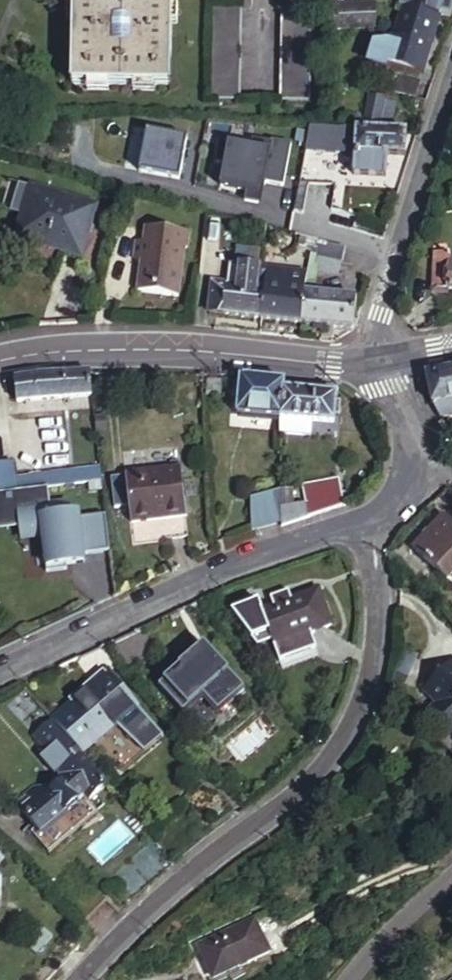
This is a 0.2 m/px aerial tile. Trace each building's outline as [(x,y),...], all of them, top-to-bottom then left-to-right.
[(69,83),(167,86),(168,0),(70,0),(69,83)] [(401,11),(437,19),(441,0),(403,0),(401,11)] [(446,0),(441,0),(437,19),(451,23),(451,1),(446,0)] [(326,4),(324,30),(371,29),(371,4),(326,4)] [(240,7),(209,7),(207,100),(238,100),(240,7)] [(310,7),(281,7),(279,101),(308,101),(310,7)] [(437,19),(401,11),(387,64),(424,72),(437,19)] [(395,86),(420,92),(424,76),(398,70),(395,86)] [(388,88),(372,85),(365,117),(382,120),(383,117),(392,119),(398,95),(388,93),(388,88)] [(429,106),(433,94),(420,92),(418,104),(429,106)] [(354,155),(354,175),(386,176),(387,153),(406,153),(407,128),(310,126),(305,151),(354,155)] [(137,170),(177,179),(186,138),(146,130),(137,170)] [(265,180),(283,184),(292,141),(272,138),(272,140),(253,136),(251,145),(220,139),(216,160),(224,161),(220,183),(246,188),(244,198),(257,200),(261,182),(264,183),(265,180)] [(85,196),(18,182),(8,231),(75,246),(85,196)] [(179,231),(137,228),(135,243),(128,242),(126,261),(134,262),(131,293),(171,296),(175,247),(178,247),(179,231)] [(314,240),(311,253),(335,259),(338,246),(314,240)] [(335,259),(311,253),(308,266),(313,267),(332,273),(335,259)] [(438,256),(437,288),(451,289),(451,256),(438,256)] [(217,261),(215,282),(225,284),(228,262),(217,261)] [(238,285),(240,263),(228,262),(225,284),(238,285)] [(259,265),(240,263),(238,285),(257,288),(259,265)] [(283,268),(259,265),(257,288),(265,289),(280,290),(283,268)] [(303,293),(319,295),(319,285),(312,284),(313,267),(308,266),(305,270),(306,270),(303,293)] [(306,270),(305,270),(283,268),(280,290),(284,291),(303,293),(306,270)] [(201,310),(261,316),(265,289),(257,288),(238,285),(225,284),(215,282),(204,281),(201,310)] [(261,316),(281,319),(284,291),(280,290),(265,289),(261,316)] [(299,320),(303,293),(284,291),(281,319),(299,320)] [(319,295),(303,293),(299,320),(321,324),(325,295),(319,295)] [(353,299),(325,295),(321,324),(349,327),(353,299)] [(435,373),(430,374),(438,404),(444,417),(451,415),(451,369),(435,373)] [(36,374),(12,379),(13,398),(51,394),(90,394),(88,374),(40,374),(36,374)] [(277,419),(281,383),(237,378),(233,415),(277,419)] [(335,389),(281,383),(277,419),(277,431),(307,435),(309,418),(331,421),(335,389)] [(14,477),(12,462),(0,464),(0,492),(15,490),(14,477)] [(100,479),(99,467),(57,472),(59,484),(100,479)] [(135,544),(186,537),(177,469),(125,475),(126,478),(109,480),(114,509),(131,507),(135,544)] [(14,477),(15,490),(59,484),(57,472),(14,477)] [(303,501),(305,520),(342,507),(337,478),(300,486),(303,501)] [(103,508),(77,511),(76,506),(67,507),(66,495),(48,497),(46,486),(15,490),(0,492),(0,516),(17,514),(19,528),(43,525),(47,555),(44,556),(45,574),(65,572),(64,567),(74,566),(73,558),(82,557),(109,554),(103,508)] [(247,533),(279,523),(279,505),(278,488),(249,498),(247,533)] [(279,523),(279,529),(305,520),(303,501),(279,505),(279,523)] [(410,549),(445,583),(448,579),(451,580),(451,530),(440,518),(410,549)] [(258,612),(271,646),(327,625),(314,592),(258,612)] [(313,649),(277,662),(279,669),(315,656),(313,649)] [(198,650),(158,686),(182,712),(196,700),(212,717),(237,694),(198,650)] [(451,660),(422,690),(435,702),(427,710),(447,729),(451,725),(451,660)] [(48,720),(76,752),(129,704),(99,671),(46,718),(48,720)] [(60,770),(56,774),(44,784),(34,781),(12,800),(41,832),(82,796),(85,799),(103,783),(76,752),(48,720),(30,736),(52,761),(60,770)] [(60,770),(52,761),(48,765),(56,774),(60,770)] [(90,930),(67,908),(10,972),(19,979),(45,979),(90,930)] [(198,944),(214,979),(270,954),(255,919),(198,944)]
